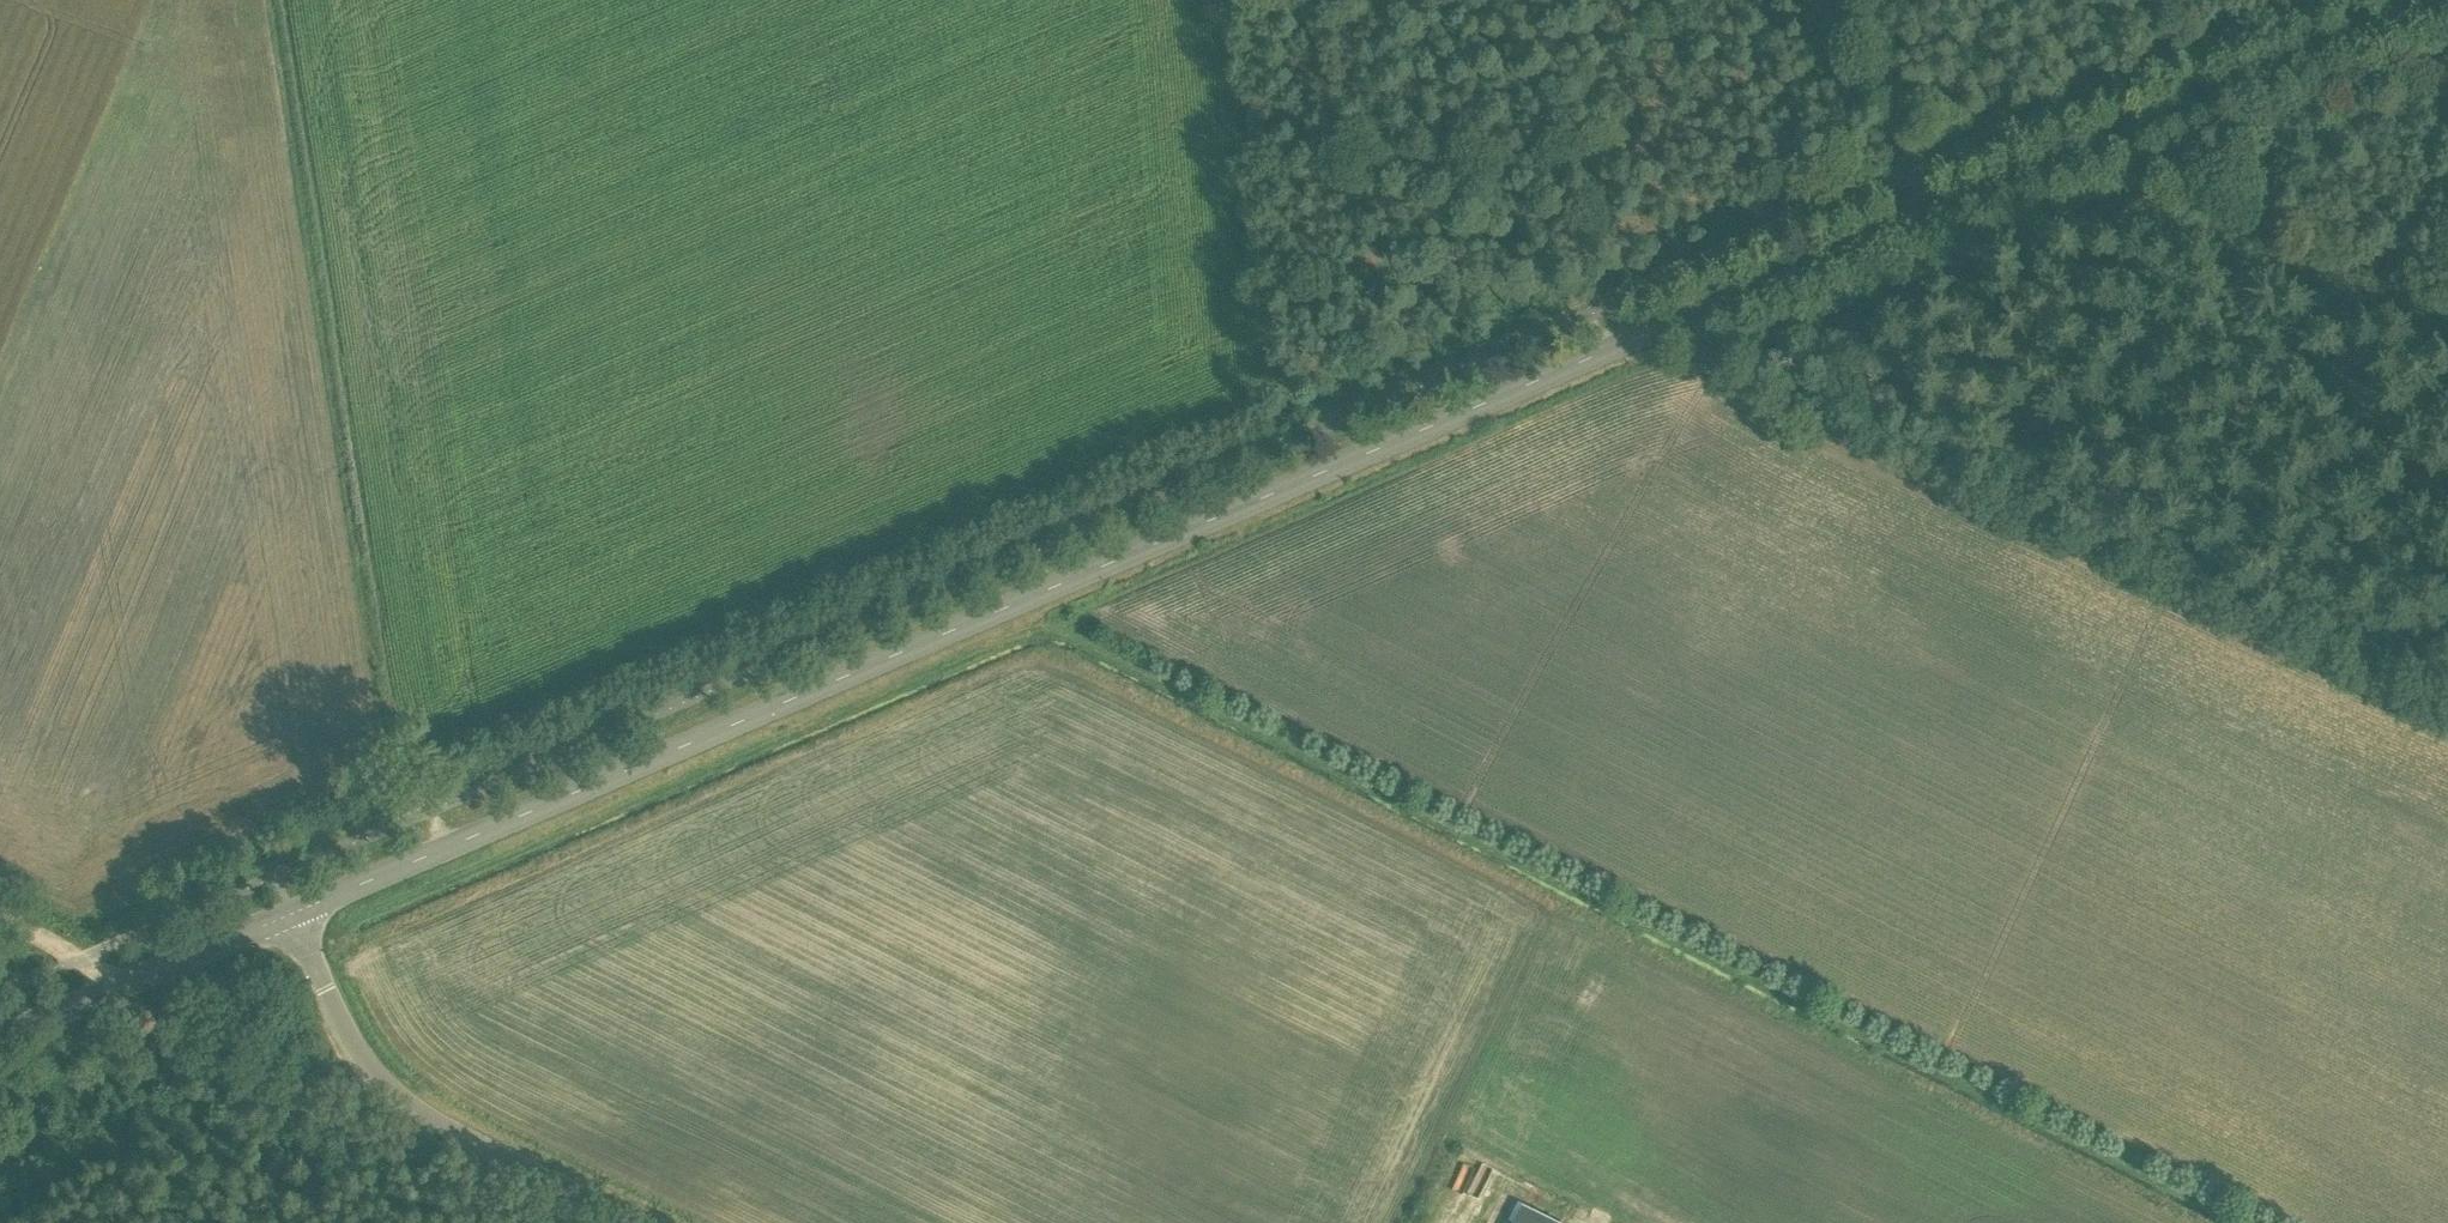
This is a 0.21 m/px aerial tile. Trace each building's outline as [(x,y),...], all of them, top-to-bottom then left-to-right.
[(1523,1208),(1515,1222),(1552,1222),(1523,1208)]
